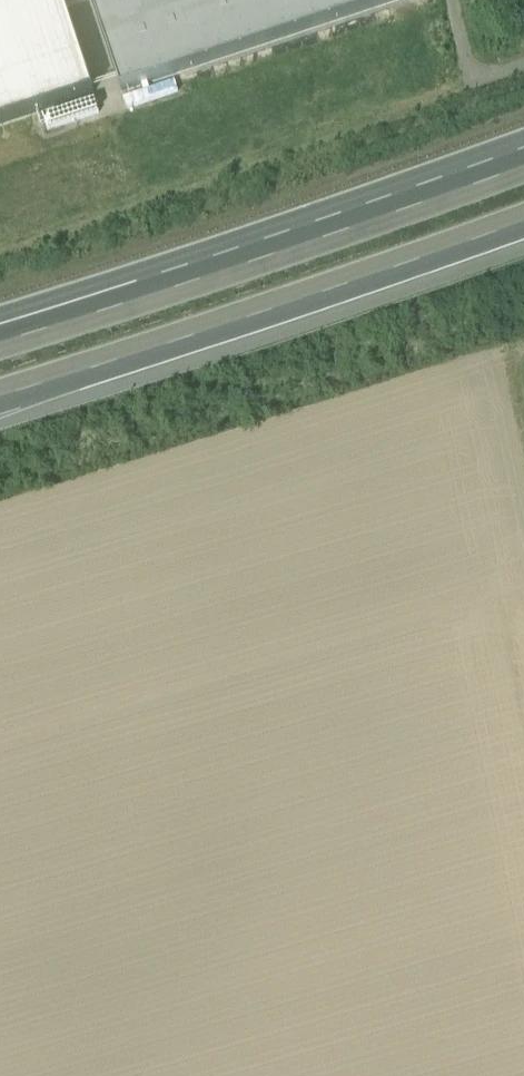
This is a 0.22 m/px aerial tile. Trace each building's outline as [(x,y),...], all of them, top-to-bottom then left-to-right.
[(93,95),(65,9),(62,0),(0,0),(0,126),(93,95)] [(65,9),(90,0),(62,0),(65,9)] [(90,0),(121,93),(403,0),(90,0)] [(175,83),(123,100),(127,110),(178,93),(175,83)] [(44,121),(48,131),(99,114),(95,104),(44,121)]
